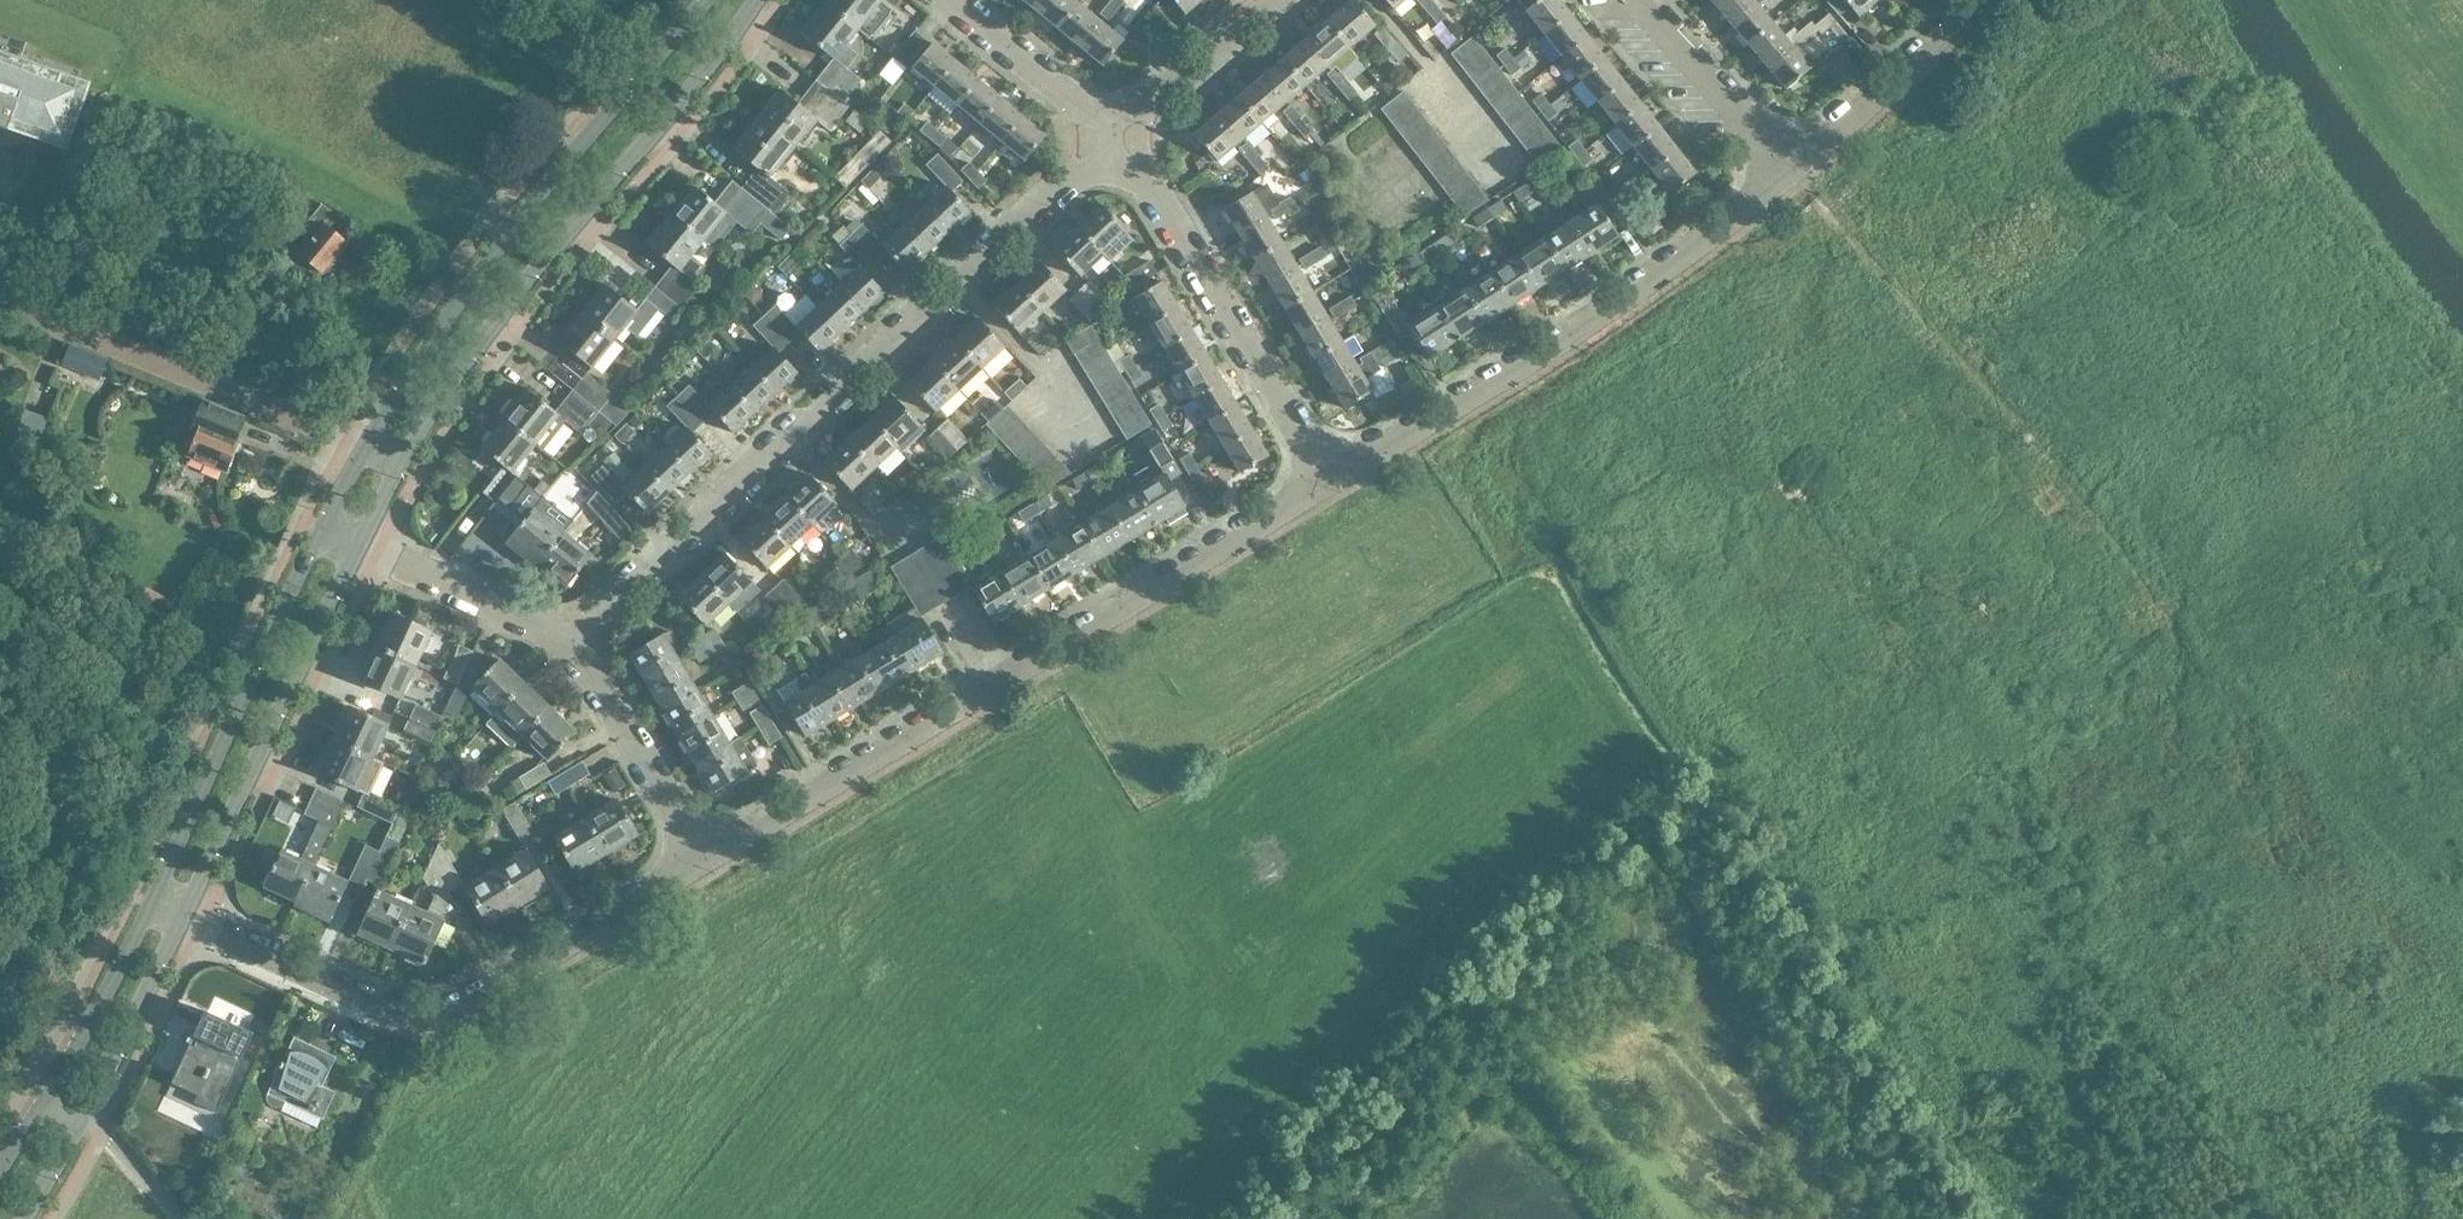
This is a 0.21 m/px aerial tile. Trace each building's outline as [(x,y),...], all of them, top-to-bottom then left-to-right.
[(829,3),(870,38),(893,10),(881,0),(831,0),(829,3)] [(1035,10),(1043,0),(1024,0),(1035,10)] [(1035,10),(1058,28),(1078,3),(1075,0),(1043,0),(1035,10)] [(1117,11),(1124,1),(1123,0),(1111,0),(1108,4),(1117,11)] [(1185,15),(1202,0),(1172,0),(1185,15)] [(1328,18),(1351,45),(1374,25),(1353,0),(1350,0),(1328,18)] [(1393,9),(1403,0),(1386,0),(1393,9)] [(1426,11),(1434,3),(1431,0),(1417,0),(1426,11)] [(1522,5),(1540,29),(1566,8),(1559,0),(1528,0),(1522,5)] [(1728,20),(1752,0),(1711,0),(1728,20)] [(1728,20),(1747,42),(1772,22),(1753,0),(1752,0),(1728,20)] [(1838,14),(1849,4),(1858,14),(1874,0),(1826,0),(1838,14)] [(826,1),(800,32),(834,60),(817,81),(842,101),(860,79),(847,68),(858,54),(847,46),(859,32),(869,40),(870,38),(829,3),(826,1)] [(1078,3),(1058,28),(1080,46),(1100,21),(1078,3)] [(1434,3),(1426,11),(1437,23),(1446,16),(1434,3)] [(1108,4),(1100,13),(1109,20),(1117,11),(1108,4)] [(1566,8),(1540,29),(1558,52),(1584,32),(1566,8)] [(1814,26),(1818,30),(1821,34),(1830,27),(1836,22),(1829,14),(1814,26)] [(1328,18),(1306,37),(1328,64),(1333,69),(1335,67),(1340,73),(1358,58),(1349,47),(1351,45),(1328,18)] [(1100,21),(1080,46),(1103,65),(1124,40),(1100,21)] [(1811,21),(1802,29),(1809,38),(1818,30),(1814,26),(1811,21)] [(1766,65),(1790,44),(1772,22),(1747,42),(1766,65)] [(1851,39),(1836,22),(1830,27),(1844,45),(1851,39)] [(1387,50),(1396,42),(1383,26),(1374,34),(1387,50)] [(1802,29),(1793,37),(1800,45),(1809,38),(1802,29)] [(906,68),(928,42),(915,31),(894,57),(906,68)] [(1584,32),(1558,52),(1577,75),(1602,55),(1584,32)] [(1474,36),(1451,54),(1459,65),(1482,47),(1474,36)] [(1306,37),(1283,56),(1306,83),(1328,64),(1306,37)] [(912,68),(935,87),(956,62),(932,43),(912,68)] [(1790,44),(1766,65),(1785,87),(1810,66),(1790,44)] [(1482,47),(1459,65),(1469,76),(1491,58),(1482,47)] [(1513,58),(1505,48),(1496,55),(1504,65),(1513,58)] [(68,151),(79,120),(65,115),(75,88),(60,83),(64,72),(0,50),(0,127),(68,151)] [(1602,55),(1577,75),(1595,99),(1621,79),(1602,55)] [(1283,56),(1261,76),(1283,102),(1306,83),(1283,56)] [(1491,58),(1469,76),(1478,88),(1501,70),(1491,58)] [(1513,58),(1504,65),(1512,75),(1520,68),(1513,58)] [(956,62),(935,87),(958,105),(978,80),(956,62)] [(1340,73),(1335,67),(1333,69),(1327,74),(1337,87),(1346,80),(1340,73)] [(1501,70),(1478,88),(1487,99),(1510,81),(1501,70)] [(1261,76),(1238,95),(1261,121),(1283,102),(1261,76)] [(1621,79),(1595,99),(1613,122),(1639,102),(1621,79)] [(978,80),(958,105),(980,123),(1001,98),(978,80)] [(1346,80),(1337,87),(1348,100),(1357,92),(1346,80)] [(781,90),(756,119),(793,149),(817,120),(830,130),(849,107),(842,101),(817,81),(798,104),(781,90)] [(1519,93),(1510,82),(1487,99),(1496,111),(1519,93)] [(1404,91),(1381,109),(1389,120),(1412,102),(1404,91)] [(1528,105),(1519,93),(1496,111),(1505,123),(1528,105)] [(1549,103),(1541,93),(1532,101),(1540,111),(1549,103)] [(1238,95),(1216,114),(1238,140),(1261,121),(1238,95)] [(1001,98),(980,123),(1003,142),(1023,117),(1001,98)] [(1412,102),(1389,120),(1398,131),(1421,114),(1412,102)] [(1639,102),(1613,122),(1632,146),(1657,126),(1639,102)] [(915,111),(904,103),(897,112),(907,120),(915,111)] [(1549,103),(1540,111),(1548,121),(1557,113),(1549,103)] [(1302,117),(1291,104),(1282,112),(1293,125),(1302,117)] [(1528,105),(1505,123),(1514,134),(1537,116),(1528,105)] [(1216,114),(1201,127),(1193,133),(1215,160),(1238,140),(1216,114)] [(1421,114),(1398,131),(1407,143),(1430,125),(1421,114)] [(1537,116),(1514,134),(1523,146),(1546,128),(1537,116)] [(1023,117),(1003,142),(1026,161),(1046,136),(1023,117)] [(1302,117),(1293,125),(1304,137),(1313,130),(1302,117)] [(756,119),(732,148),(757,169),(741,187),(741,188),(775,216),(776,216),(793,195),(771,177),(793,149),(756,119)] [(938,130),(927,121),(920,130),(930,139),(938,130)] [(1430,125),(1407,143),(1416,154),(1439,136),(1430,125)] [(1657,126),(1632,146),(1650,169),(1676,149),(1657,126)] [(1546,128),(1523,146),(1532,157),(1555,139),(1546,128)] [(938,130),(930,139),(939,146),(947,137),(938,130)] [(1439,136),(1416,154),(1425,166),(1448,148),(1439,136)] [(1555,139),(1532,157),(1540,167),(1565,152),(1555,139)] [(1585,149),(1577,139),(1568,146),(1575,156),(1585,149)] [(1258,155),(1247,142),(1239,149),(1250,162),(1258,155)] [(1448,148),(1425,166),(1434,178),(1457,160),(1448,148)] [(1585,149),(1575,156),(1583,166),(1592,159),(1585,149)] [(1676,149),(1650,169),(1669,193),(1695,173),(1676,149)] [(945,186),(924,205),(949,232),(971,212),(952,192),(963,181),(937,153),(925,164),(945,186)] [(1258,155),(1250,162),(1260,175),(1269,168),(1258,155)] [(1457,160),(1434,178),(1443,189),(1466,171),(1457,160)] [(978,172),(969,163),(961,170),(970,179),(978,172)] [(869,188),(881,176),(872,168),(861,180),(869,188)] [(1466,171),(1443,189),(1452,201),(1475,183),(1466,171)] [(970,179),(978,189),(987,181),(978,172),(970,179)] [(1596,204),(1570,221),(1589,252),(1616,235),(1601,210),(1613,202),(1597,179),(1584,187),(1596,204)] [(671,213),(670,214),(704,242),(714,250),(736,222),(750,235),(760,223),(781,240),(791,228),(776,216),(775,216),(741,188),(741,187),(734,181),(715,204),(697,189),(675,216),(671,213)] [(1626,191),(1619,181),(1610,187),(1617,197),(1626,191)] [(1527,182),(1512,191),(1519,201),(1534,191),(1527,182)] [(1475,183),(1452,201),(1465,217),(1489,200),(1475,183)] [(1263,185),(1224,210),(1239,235),(1267,218),(1272,215),(1275,219),(1286,213),(1280,203),(1276,205),(1263,185)] [(1626,191),(1617,197),(1623,208),(1633,202),(1626,191)] [(1290,197),(1280,203),(1286,213),(1296,206),(1290,197)] [(1500,199),(1486,208),(1492,219),(1507,209),(1500,199)] [(312,239),(299,255),(321,272),(347,240),(330,226),(338,217),(323,204),(301,229),(312,239)] [(1100,204),(1077,225),(1103,254),(1110,261),(1133,239),(1100,204)] [(924,205),(902,225),(927,252),(949,232),(924,205)] [(1486,208),(1472,217),(1478,227),(1492,219),(1486,208)] [(673,265),(655,287),(680,308),(698,287),(690,280),(701,266),(691,258),(704,242),(670,214),(646,243),(673,265)] [(1267,218),(1239,235),(1254,260),(1282,243),(1267,218)] [(858,221),(847,231),(850,234),(876,262),(887,252),(906,272),(927,252),(902,225),(881,245),(858,221)] [(1570,221),(1543,239),(1563,269),(1589,252),(1570,221)] [(1103,254),(1077,225),(1053,247),(1079,275),(1103,254)] [(858,266),(837,286),(862,313),(884,293),(865,273),(876,262),(850,234),(838,245),(858,266)] [(1448,234),(1433,244),(1439,254),(1454,244),(1448,234)] [(1332,239),(1320,246),(1326,256),(1339,249),(1332,239)] [(1543,239),(1516,256),(1536,286),(1563,269),(1543,239)] [(1282,243),(1254,260),(1269,284),(1297,267),(1282,243)] [(1439,254),(1433,244),(1420,252),(1426,262),(1439,254)] [(1309,252),(1315,263),(1326,256),(1320,246),(1309,252)] [(1309,252),(1299,259),(1305,269),(1315,263),(1309,252)] [(786,274),(798,262),(790,254),(778,267),(786,274)] [(1482,261),(1489,273),(1509,304),(1536,286),(1516,256),(1508,261),(1505,256),(1492,254),(1482,261)] [(1038,260),(1015,282),(1042,311),(1065,289),(1038,260)] [(1134,287),(1157,273),(1150,261),(1124,277),(1134,287)] [(1297,267),(1269,284),(1284,309),(1311,292),(1297,267)] [(1489,273),(1463,290),(1482,321),(1509,304),(1489,273)] [(1089,279),(1079,289),(1101,313),(1110,301),(1089,279)] [(1135,298),(1150,323),(1177,307),(1162,281),(1135,298)] [(1015,282),(992,304),(1018,333),(1042,311),(1015,282)] [(605,284),(582,313),(613,338),(623,325),(637,336),(658,310),(670,320),(680,308),(655,287),(636,309),(605,284)] [(837,286),(815,307),(840,333),(862,313),(837,286)] [(1101,313),(1079,289),(1068,299),(1092,324),(1101,313)] [(1463,290),(1436,308),(1455,338),(1482,321),(1463,290)] [(1311,292),(1284,309),(1299,333),(1326,316),(1311,292)] [(1388,293),(1380,298),(1376,301),(1401,340),(1413,332),(1429,355),(1455,338),(1436,308),(1409,325),(1394,301),(1388,293)] [(774,305),(763,315),(789,343),(800,334),(818,353),(840,333),(815,307),(805,295),(784,315),(774,305)] [(1350,295),(1339,302),(1345,312),(1356,305),(1350,295)] [(1339,302),(1329,309),(1335,318),(1345,312),(1339,302)] [(1177,307),(1150,323),(1165,348),(1192,331),(1177,307)] [(613,338),(582,313),(558,341),(589,367),(613,338)] [(773,347),(752,366),(776,393),(798,373),(779,353),(789,343),(763,315),(752,325),(773,347)] [(1326,316),(1299,333),(1313,358),(1341,341),(1326,316)] [(978,317),(954,339),(981,368),(1005,346),(978,317)] [(1083,330),(1065,341),(1074,354),(1091,344),(1083,330)] [(1192,331),(1165,348),(1180,373),(1207,356),(1192,331)] [(1035,334),(1027,342),(1040,356),(1050,350),(1035,334)] [(1352,334),(1341,341),(1313,358),(1328,382),(1356,366),(1351,357),(1362,351),(1352,334)] [(705,358),(717,346),(709,338),(697,351),(705,358)] [(954,339),(931,361),(958,389),(981,368),(954,339)] [(1099,339),(1074,354),(1081,366),(1106,350),(1099,339)] [(1356,366),(1328,382),(1343,408),(1371,391),(1376,399),(1394,388),(1382,368),(1381,369),(1376,362),(1380,360),(1385,367),(1401,358),(1397,350),(1393,344),(1383,349),(1381,346),(1360,359),(1362,364),(1357,367),(1356,366)] [(106,360),(71,346),(63,364),(99,378),(106,360)] [(1106,350),(1081,366),(1088,377),(1113,362),(1106,350)] [(1120,360),(1126,371),(1136,365),(1129,354),(1120,360)] [(1207,356),(1180,373),(1194,397),(1222,381),(1207,356)] [(958,389),(931,361),(908,383),(935,411),(958,389)] [(1113,362),(1088,377),(1096,390),(1121,374),(1113,362)] [(1136,365),(1126,371),(1133,381),(1142,376),(1136,365)] [(752,366),(730,386),(755,413),(776,393),(752,366)] [(584,371),(571,389),(612,423),(617,426),(632,410),(584,371)] [(1121,374),(1096,390),(1103,402),(1128,386),(1121,374)] [(1005,393),(1012,401),(1027,387),(1020,380),(1005,393)] [(1222,381),(1194,397),(1209,422),(1237,405),(1222,381)] [(689,384),(678,395),(704,423),(715,413),(733,433),(755,413),(730,386),(719,397),(709,387),(700,395),(689,384)] [(525,385),(500,416),(504,419),(535,444),(542,450),(566,420),(581,432),(587,424),(602,436),(612,423),(571,389),(554,409),(525,385)] [(1128,386),(1103,402),(1111,415),(1136,399),(1128,386)] [(687,427),(665,447),(690,474),(712,454),(693,433),(704,423),(678,395),(667,405),(687,427)] [(894,396),(870,418),(899,449),(902,452),(926,430),(894,396)] [(1136,399),(1111,415),(1119,427),(1144,411),(1136,399)] [(247,418),(203,400),(183,447),(190,450),(188,455),(228,471),(240,441),(238,440),(247,418)] [(996,400),(981,413),(989,422),(1004,409),(996,400)] [(1150,409),(1156,420),(1166,414),(1159,403),(1150,409)] [(1008,405),(1004,409),(989,422),(986,425),(996,435),(1019,417),(1008,405)] [(1237,405),(1209,422),(1224,446),(1251,430),(1237,405)] [(48,417),(25,409),(15,437),(38,445),(48,417)] [(1144,411),(1119,427),(1127,440),(1152,425),(1144,411)] [(1166,414),(1156,420),(1163,431),(1173,425),(1166,414)] [(1019,417),(996,435),(1006,446),(1029,428),(1019,417)] [(870,418),(847,440),(873,468),(886,456),(888,459),(899,449),(870,418)] [(482,447),(494,457),(505,466),(485,492),(497,501),(517,475),(513,472),(535,444),(504,419),(482,447)] [(948,419),(938,429),(958,450),(968,440),(948,419)] [(623,443),(634,431),(626,423),(614,435),(623,443)] [(1029,428),(1006,446),(1016,457),(1040,439),(1029,428)] [(958,450),(938,429),(928,438),(947,460),(958,450)] [(1156,461),(1129,477),(1136,489),(1156,522),(1164,517),(1167,524),(1186,512),(1182,506),(1183,505),(1168,481),(1181,472),(1155,430),(1142,438),(1156,461)] [(1251,430),(1224,446),(1239,472),(1267,455),(1251,430)] [(1040,439),(1016,457),(1026,467),(1050,451),(1040,439)] [(847,440),(824,461),(823,462),(850,491),(873,468),(847,440)] [(665,447),(643,467),(668,494),(690,474),(665,447)] [(1050,451),(1026,467),(1036,478),(1061,462),(1050,451)] [(1180,459),(1186,469),(1196,463),(1190,454),(1180,459)] [(1071,473),(1061,462),(1036,478),(1046,489),(1071,473)] [(1101,462),(1087,470),(1094,480),(1107,472),(1101,462)] [(1196,463),(1186,469),(1193,480),(1203,475),(1196,463)] [(616,505),(617,504),(628,494),(646,514),(668,494),(643,467),(622,487),(602,465),(590,476),(616,505)] [(905,482),(913,491),(927,478),(919,470),(905,482)] [(1087,470),(1071,479),(1077,490),(1094,480),(1087,470)] [(810,474),(786,496),(813,525),(837,503),(810,474)] [(517,475),(497,501),(509,511),(518,499),(532,510),(506,542),(536,566),(564,532),(535,509),(544,497),(517,475)] [(1136,489),(1109,505),(1129,538),(1156,522),(1136,489)] [(619,538),(631,528),(597,492),(588,504),(619,538)] [(860,500),(874,515),(884,509),(868,492),(860,500)] [(1047,495),(1034,504),(1040,513),(1053,505),(1047,495)] [(786,496),(763,518),(790,546),(813,525),(786,496)] [(1034,504),(1018,513),(1024,522),(1040,513),(1034,504)] [(1109,505),(1082,522),(1102,555),(1129,538),(1109,505)] [(790,546),(763,518),(740,540),(766,568),(790,546)] [(1082,522),(1055,538),(1075,571),(1102,555),(1082,522)] [(994,528),(979,537),(985,546),(1000,537),(994,528)] [(564,532),(536,566),(537,567),(540,565),(567,586),(592,555),(564,532)] [(941,537),(928,545),(943,569),(956,562),(949,551),(941,537)] [(985,546),(979,537),(965,546),(970,555),(985,546)] [(1055,538),(1028,555),(1048,588),(1075,571),(1055,538)] [(928,545),(916,552),(931,577),(943,569),(928,545)] [(850,548),(842,556),(857,571),(866,566),(850,548)] [(916,552),(904,560),(919,584),(931,577),(916,552)] [(726,553),(702,575),(729,604),(753,582),(726,553)] [(1028,555),(1001,571),(1020,604),(1048,588),(1028,555)] [(857,571),(842,556),(833,564),(847,578),(857,571)] [(904,560),(891,567),(906,592),(919,584),(904,560)] [(1001,571),(994,561),(982,568),(989,578),(973,588),(993,621),(1020,604),(1001,571)] [(956,562),(943,569),(959,594),(971,586),(956,562)] [(943,569),(931,577),(946,601),(959,594),(943,569)] [(870,570),(857,578),(868,595),(881,588),(877,582),(870,570)] [(729,604),(702,575),(679,597),(706,626),(729,604)] [(931,577),(919,584),(934,609),(946,601),(931,577)] [(783,578),(772,589),(794,612),(807,604),(783,578)] [(868,595),(857,578),(850,583),(859,600),(868,595)] [(919,584),(906,592),(915,606),(921,617),(934,609),(919,584)] [(794,612),(772,589),(762,598),(782,620),(794,612)] [(804,612),(814,629),(824,623),(814,606),(804,612)] [(885,624),(893,636),(913,669),(941,652),(921,619),(922,618),(921,617),(915,606),(885,624)] [(794,618),(804,635),(814,629),(804,612),(794,618)] [(393,614),(378,646),(417,665),(433,632),(393,614)] [(714,628),(703,634),(704,635),(710,644),(715,653),(725,647),(714,628)] [(629,655),(646,683),(680,662),(663,634),(629,655)] [(688,644),(694,654),(710,644),(704,635),(703,634),(688,644)] [(893,636),(866,653),(886,685),(913,669),(893,636)] [(710,644),(694,654),(699,663),(715,653),(710,644)] [(458,684),(473,651),(460,645),(444,678),(458,684)] [(417,665),(378,646),(362,679),(402,698),(417,665)] [(759,647),(744,657),(750,669),(766,659),(759,647)] [(866,653),(839,669),(859,702),(886,685),(866,653)] [(471,686),(489,704),(486,706),(493,713),(524,682),(499,657),(471,686)] [(680,662),(646,683),(663,709),(697,689),(680,662)] [(839,669),(813,685),(812,686),(832,718),(859,702),(839,669)] [(806,673),(778,690),(777,689),(765,696),(788,734),(800,727),(805,735),(832,718),(812,686),(813,685),(806,673)] [(524,682),(493,713),(495,714),(487,723),(510,745),(520,734),(548,706),(524,682)] [(732,692),(737,701),(754,691),(749,682),(732,692)] [(460,717),(470,691),(457,686),(447,713),(460,717)] [(697,689),(663,709),(679,736),(713,716),(697,689)] [(754,691),(737,701),(743,711),(760,701),(754,691)] [(416,704),(410,718),(436,730),(442,716),(416,704)] [(349,706),(334,738),(374,757),(389,725),(349,706)] [(548,706),(520,734),(546,759),(574,731),(548,706)] [(782,737),(763,706),(750,713),(769,745),(782,737)] [(713,716),(679,736),(695,763),(729,743),(713,716)] [(410,718),(404,732),(429,744),(436,730),(410,718)] [(729,743),(695,763),(712,791),(746,770),(756,765),(740,737),(730,743),(729,743)] [(334,738),(318,771),(364,793),(370,796),(385,763),(374,757),(334,738)] [(439,770),(429,761),(418,772),(429,782),(439,770)] [(583,762),(559,776),(566,788),(590,774),(583,762)] [(527,790),(551,775),(545,763),(510,783),(517,794),(526,789),(527,790)] [(614,770),(602,777),(612,794),(624,787),(614,770)] [(451,785),(440,774),(427,786),(439,797),(451,785)] [(566,788),(559,776),(548,782),(556,794),(566,788)] [(281,850),(263,886),(295,901),(294,903),(297,904),(315,866),(314,866),(344,801),(318,788),(306,814),(320,821),(301,860),(281,850)] [(358,807),(392,823),(398,809),(370,796),(364,793),(358,807)] [(615,799),(584,818),(605,853),(636,834),(615,799)] [(535,834),(515,802),(502,810),(521,842),(535,834)] [(393,823),(387,834),(401,841),(414,816),(398,809),(392,823),(393,823)] [(605,853),(584,818),(552,837),(574,872),(605,853)] [(379,850),(366,877),(380,884),(401,841),(387,834),(379,850)] [(439,843),(430,862),(448,891),(463,882),(439,843)] [(315,866),(297,904),(330,920),(343,893),(355,899),(366,877),(379,850),(365,844),(347,882),(315,866)] [(526,849),(494,868),(517,906),(549,887),(526,849)] [(411,904),(391,948),(425,964),(445,920),(461,911),(448,891),(430,862),(423,878),(434,896),(427,911),(411,904)] [(517,906),(494,868),(463,887),(486,925),(517,906)] [(357,932),(391,948),(411,904),(377,888),(357,932)] [(206,1011),(172,1082),(199,1094),(195,1102),(215,1112),(228,1084),(242,1056),(253,1033),(206,1011)] [(294,1036),(267,1093),(267,1099),(270,1104),(275,1107),(281,1106),(285,1101),(287,1097),(309,1107),(303,1121),(312,1125),(316,1126),(319,1124),(323,1114),(324,1115),(335,1092),(322,1086),(336,1056),(294,1036)]
